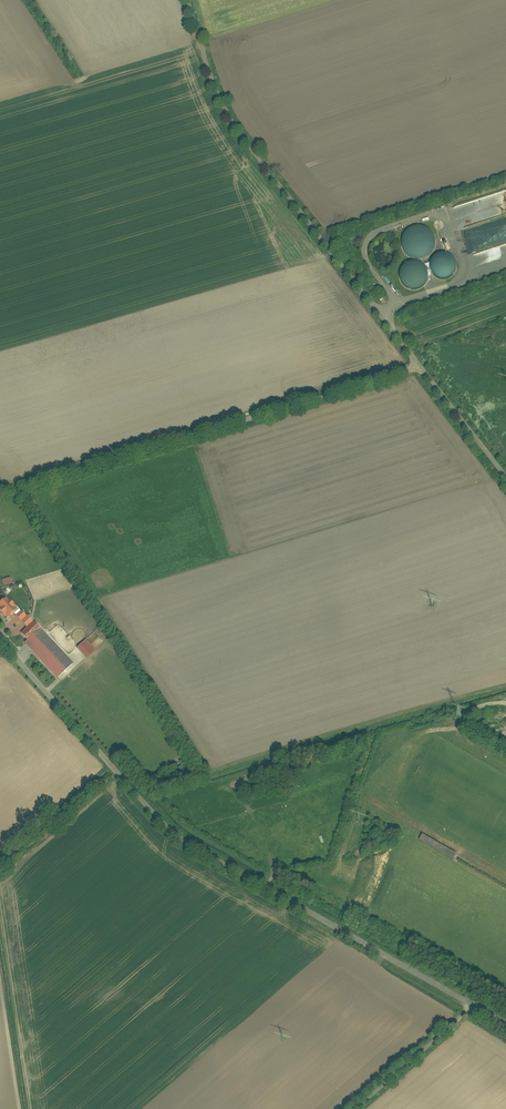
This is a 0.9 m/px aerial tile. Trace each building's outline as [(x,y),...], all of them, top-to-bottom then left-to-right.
[(434,251),(435,247),(436,242),(435,238),(433,234),(431,231),(427,229),(423,227),(419,227),(415,227),(411,229),(408,232),(406,235),(404,239),(404,243),(404,247),(406,251),(409,255),(412,257),(416,259),(420,259),(424,258),(428,257),(431,254),(434,251)] [(478,275),(503,269),(499,253),(474,259),(478,275)] [(454,275),(456,272),(457,268),(456,264),(455,261),(453,258),(450,256),(446,255),(442,255),(438,256),(435,259),(433,262),(432,265),(432,269),(434,273),(436,276),(439,278),(443,279),(447,279),(451,277),(454,275)] [(425,282),(427,278),(427,275),(426,271),(424,268),(422,265),(418,263),(414,262),(411,263),(407,264),(404,266),(402,269),(400,273),(400,277),(401,280),(403,284),(406,286),(409,288),(413,289),(416,289),(420,287),(423,285),(425,282)] [(3,580),(5,586),(13,584),(12,578),(3,580)] [(8,597),(0,605),(0,610),(8,619),(14,614),(19,609),(8,597)] [(19,609),(14,614),(21,622),(23,621),(27,617),(19,609)] [(28,626),(34,621),(29,615),(27,617),(23,621),(28,626)] [(22,632),(29,640),(41,628),(34,621),(28,626),(22,632)] [(26,643),(58,678),(74,663),(41,628),(29,640),(26,643)] [(97,649),(87,639),(79,647),(88,657),(97,649)] [(422,835),(419,840),(438,850),(441,845),(422,835)]
